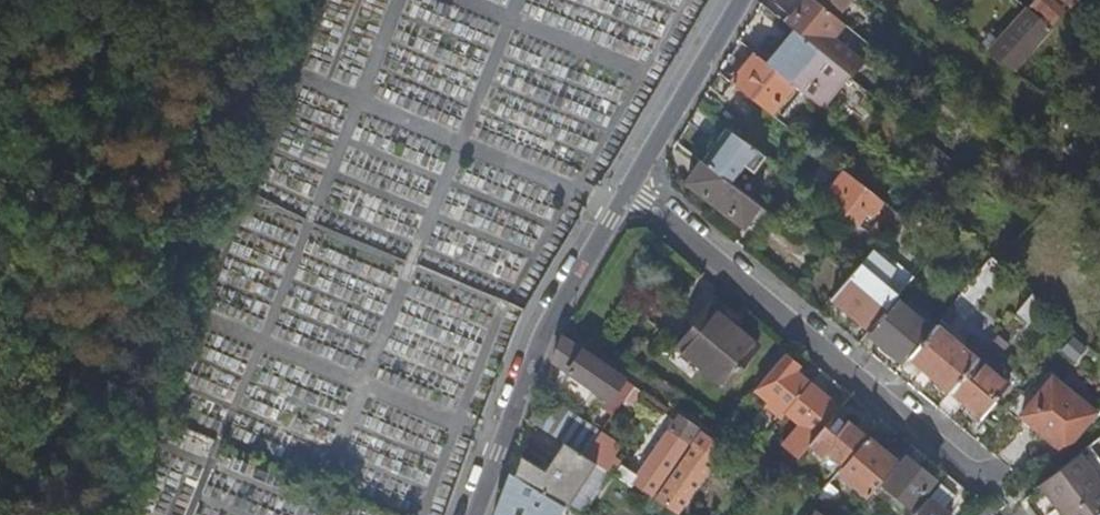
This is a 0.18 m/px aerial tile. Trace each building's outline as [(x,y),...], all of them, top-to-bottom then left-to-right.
[(843,24),(834,17),(813,0),(805,0),(784,25),(792,31),(813,48),(816,51),(846,75),(858,60),(831,38),(843,24)] [(847,0),(813,0),(834,17),(847,0)] [(937,10),(950,21),(962,5),(961,4),(964,0),(945,0),(937,10)] [(1070,8),(1061,0),(1038,0),(999,42),(994,47),(990,43),(985,49),(1013,72),(1070,8)] [(1070,8),(1078,0),(1061,0),(1070,8)] [(786,82),(789,84),(816,51),(813,48),(792,31),(765,65),(786,82)] [(994,38),(990,43),(994,47),(999,42),(994,38)] [(821,110),(848,76),(846,75),(816,51),(789,84),(793,87),(821,110)] [(775,109),(793,87),(789,84),(786,82),(765,65),(753,55),(730,84),(756,105),(769,115),(775,109)] [(745,118),(756,105),(730,84),(720,97),(745,118)] [(779,112),(775,109),(769,115),(773,119),(779,112)] [(705,157),(701,163),(730,185),(743,167),(752,173),(764,158),(724,129),(714,144),(709,140),(699,153),(705,157)] [(743,227),(759,207),(730,185),(701,163),(686,184),(743,227)] [(822,200),(843,173),(837,168),(816,196),(822,200)] [(843,173),(822,200),(856,225),(867,212),(870,216),(881,203),(843,173)] [(888,208),(873,226),(868,233),(879,242),(900,217),(888,208)] [(867,222),(862,229),(868,233),(873,226),(867,222)] [(832,299),(867,330),(894,298),(913,276),(877,245),(832,299)] [(955,313),(997,264),(993,261),(990,258),(948,307),(955,313)] [(1026,323),(1041,306),(1030,296),(1014,314),(1026,323)] [(687,322),(693,326),(709,307),(713,301),(707,297),(687,322)] [(930,329),(894,298),(867,330),(866,332),(879,343),(875,347),(887,358),(891,353),(902,363),(907,357),(930,329)] [(755,346),(709,307),(693,326),(676,346),(724,385),(755,346)] [(945,326),(955,313),(948,307),(938,320),(945,326)] [(961,348),(934,325),(930,329),(907,357),(949,392),(975,360),(961,348)] [(987,369),(1008,344),(997,335),(986,348),(985,349),(984,349),(975,360),(949,392),(981,418),(1008,386),(987,369)] [(975,360),(984,349),(985,349),(986,348),(972,336),(961,348),(975,360)] [(632,387),(561,338),(551,362),(561,369),(554,387),(584,408),(595,392),(606,399),(588,427),(554,405),(548,417),(542,431),(562,444),(584,458),(591,448),(622,401),(632,387)] [(763,404),(780,418),(785,412),(809,384),(794,371),(797,366),(783,354),(753,389),(766,401),(763,404)] [(1062,451),(1092,413),(1050,379),(1020,416),(1062,451)] [(838,409),(809,384),(785,412),(799,423),(776,452),(772,448),(762,461),(784,475),(809,444),(833,415),(838,409)] [(642,394),(632,387),(622,401),(632,408),(642,394)] [(548,417),(534,408),(528,422),(542,431),(548,417)] [(651,494),(695,429),(672,414),(669,419),(673,422),(636,476),(591,448),(584,458),(595,465),(630,487),(633,482),(651,494)] [(827,452),(842,465),(865,437),(847,421),(845,424),(833,415),(809,444),(823,457),(827,452)] [(722,448),(699,432),(691,443),(694,444),(657,498),(678,513),(722,448)] [(837,471),(867,496),(879,482),(895,462),(865,437),(842,465),(837,471)] [(521,459),(514,478),(552,501),(566,510),(595,465),(584,458),(562,444),(544,473),(542,476),(537,473),(539,470),(521,459)] [(879,482),(915,512),(932,492),(927,488),(935,479),(903,452),(895,462),(879,482)] [(1077,458),(1039,487),(1061,514),(1096,514),(1099,513),(1099,512),(1099,486),(1077,458)] [(508,475),(493,514),(575,514),(566,510),(552,501),(514,478),(508,475)] [(963,489),(947,475),(939,484),(932,492),(915,512),(913,514),(949,514),(943,510),(963,489)] [(932,492),(939,484),(935,479),(927,488),(932,492)] [(836,491),(827,483),(815,497),(826,504),(836,491)] [(738,504),(726,495),(717,507),(728,514),(730,514),(738,504)]
